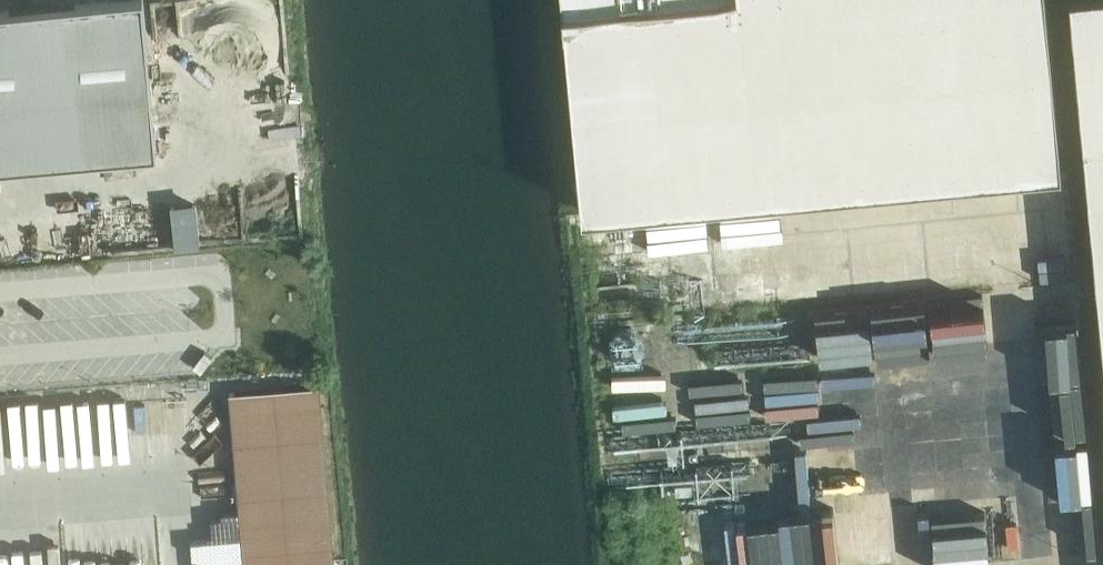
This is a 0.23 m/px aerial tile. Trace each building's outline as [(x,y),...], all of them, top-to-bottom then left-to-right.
[(157,151),(143,0),(99,0),(0,9),(0,165),(157,151)] [(582,210),(1060,166),(1045,0),(562,0),(582,210)] [(1102,356),(1102,0),(1069,0),(1102,356)] [(199,201),(174,201),(175,244),(200,243),(199,201)] [(231,390),(245,564),(333,564),(319,383),(231,390)] [(53,411),(53,414),(75,414),(75,394),(0,395),(0,409),(33,409),(33,411),(53,411)] [(0,552),(0,564),(26,564),(25,550),(0,552)]
